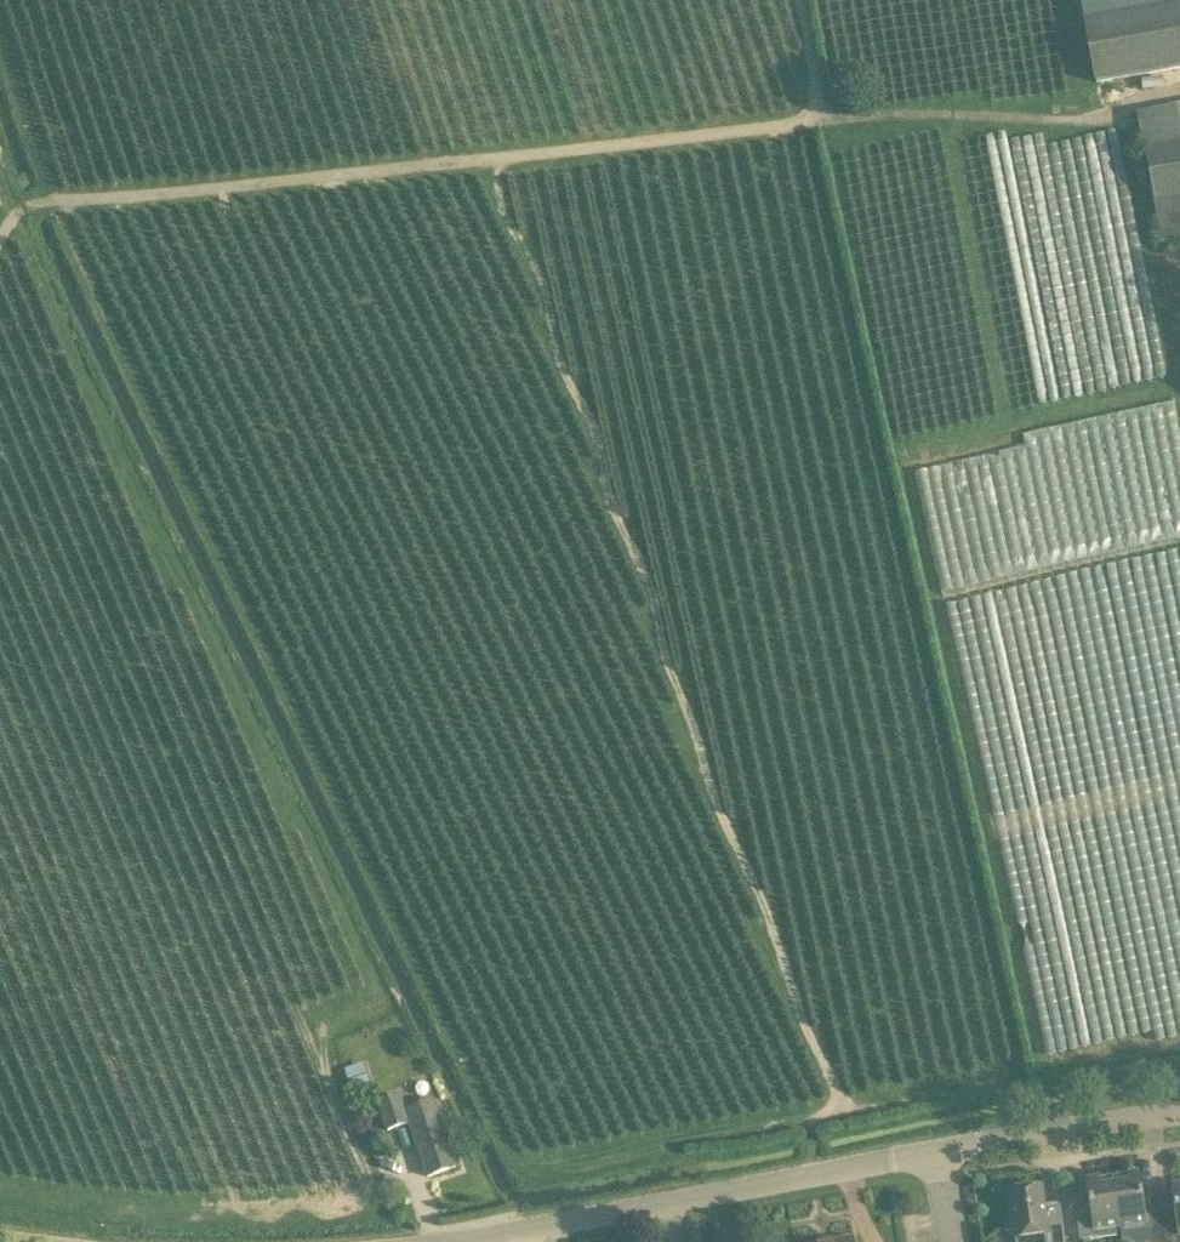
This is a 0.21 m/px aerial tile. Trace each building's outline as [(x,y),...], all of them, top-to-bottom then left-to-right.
[(1179,69),(1179,4),(1083,22),(1095,85),(1179,69)] [(1138,122),(1144,151),(1155,206),(1162,245),(1179,242),(1179,115),(1138,122)] [(984,550),(1026,552),(1026,551),(1034,551),(1054,545),(1056,514),(1063,538),(1077,534),(1078,527),(1079,527),(1123,514),(1086,512),(1109,505),(1081,504),(1068,508),(1027,506),(1027,523),(1022,509),(1002,508),(1007,523),(1001,525),(988,524),(981,526),(984,535),(984,550)] [(456,1168),(433,1102),(405,1112),(399,1096),(376,1104),(386,1133),(410,1125),(428,1178),(456,1168)] [(1161,1218),(1160,1208),(1159,1201),(1145,1203),(1141,1176),(1114,1179),(1121,1230),(1123,1241),(1164,1241),(1161,1218)] [(1090,1200),(1074,1202),(1079,1241),(1095,1239),(1095,1234),(1121,1230),(1114,1179),(1087,1183),(1090,1200)] [(1164,1241),(1179,1241),(1179,1187),(1172,1188),(1176,1216),(1161,1218),(1164,1241)] [(1061,1207),(1046,1209),(1043,1189),(1009,1194),(1016,1241),(1048,1238),(1049,1241),(1065,1241),(1061,1207)]
